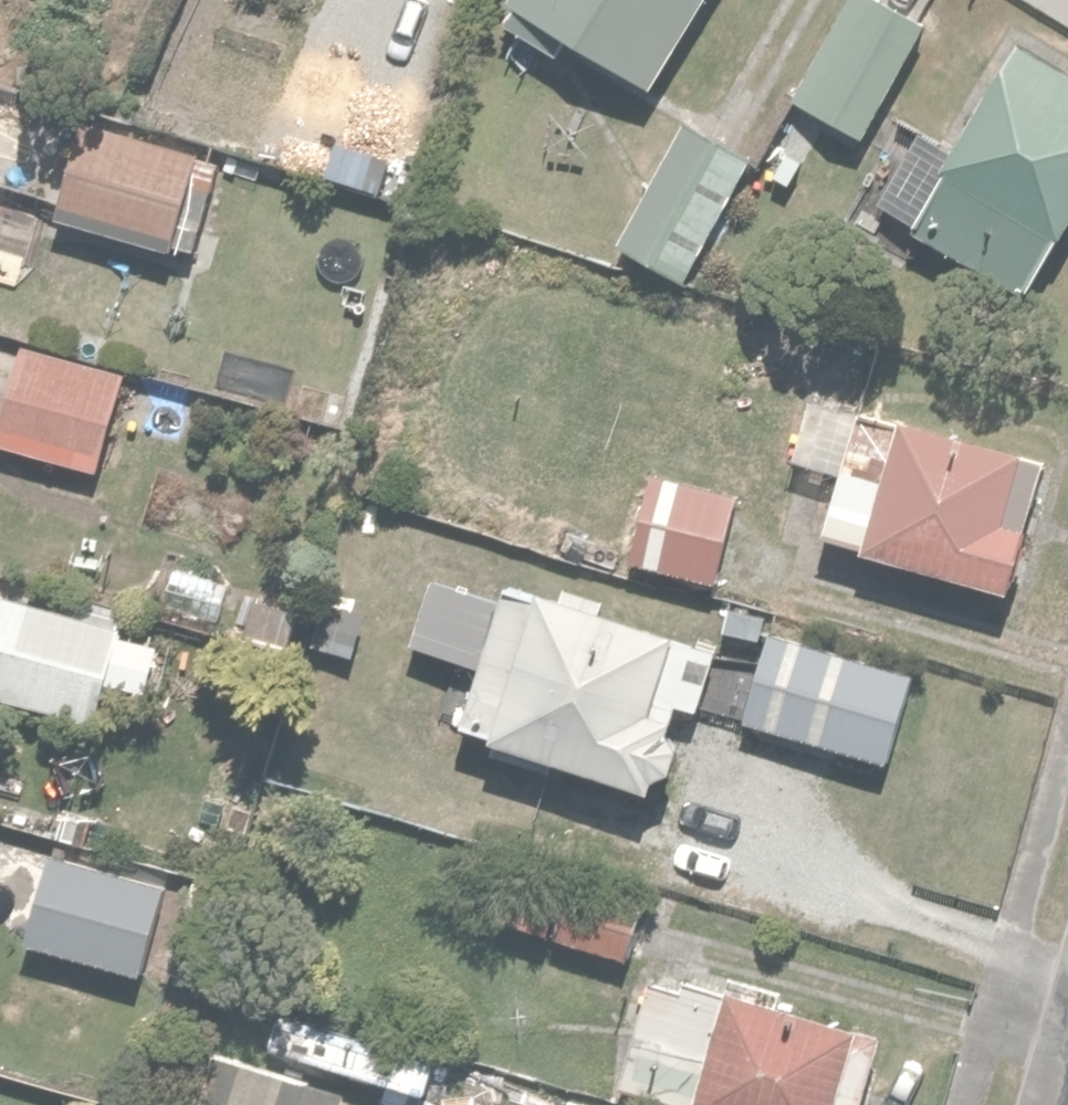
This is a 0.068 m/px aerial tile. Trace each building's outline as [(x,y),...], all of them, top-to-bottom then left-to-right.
[(505,18),(544,40),(555,23),(646,76),(691,0),(516,0),(505,18)] [(793,90),(867,132),(931,19),(897,0),(844,0),(793,90)] [(910,217),(1034,289),(1067,231),(1067,67),(1015,36),(910,217)] [(758,149),(686,108),(614,235),(686,276),(758,149)] [(199,142),(87,111),(61,208),(172,239),(199,142)] [(20,340),(0,420),(0,440),(102,465),(126,365),(20,340)] [(191,396),(133,382),(125,417),(183,431),(191,396)] [(848,430),(819,526),(1016,586),(1034,528),(1020,524),(1027,503),(1038,507),(1055,451),(894,403),(883,441),(848,430)] [(656,467),(631,551),(706,574),(732,490),(656,467)] [(434,571),(413,636),(477,655),(458,716),(498,729),(493,745),(550,762),(554,750),(654,782),(680,698),(702,704),(723,636),(605,599),(609,587),(569,574),(565,585),(540,577),(535,593),(502,583),(499,592),(434,571)] [(0,584),(0,691),(96,716),(122,616),(0,584)] [(52,844),(24,932),(148,970),(175,883),(52,844)] [(513,857),(501,908),(557,921),(554,935),(647,956),(658,907),(607,896),(610,879),(513,857)] [(659,948),(619,1075),(716,1104),(865,1104),(892,1022),(659,948)] [(179,1103),(186,1104),(346,1104),(355,1074),(199,1030),(179,1103)]
